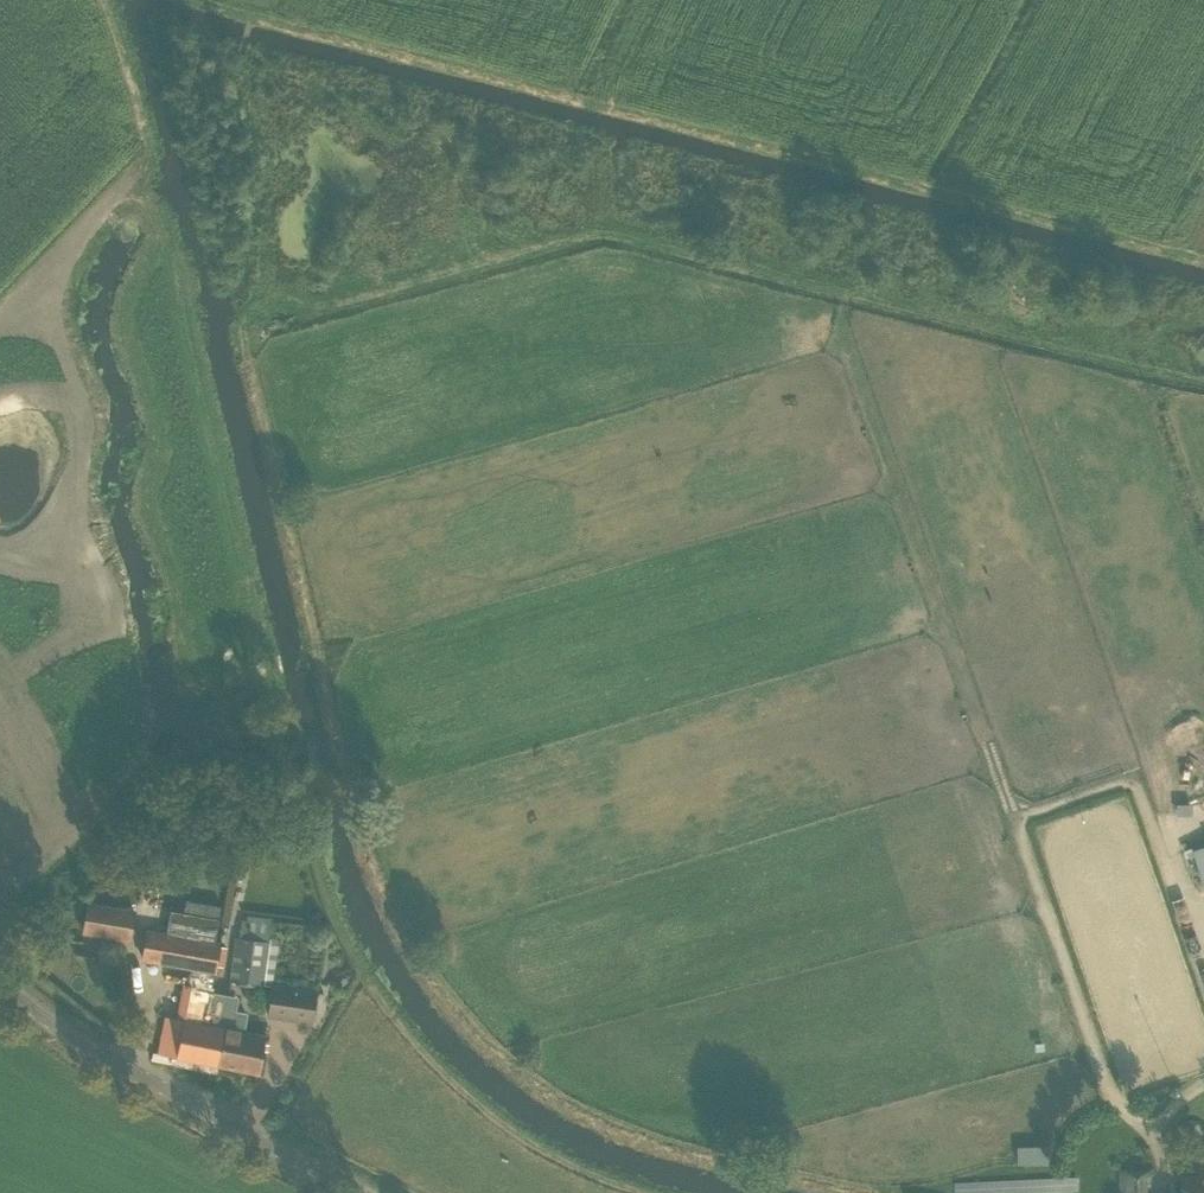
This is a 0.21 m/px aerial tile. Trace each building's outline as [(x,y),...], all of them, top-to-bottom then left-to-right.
[(1203,883),(1203,843),(1192,846),(1203,883)] [(84,932),(129,939),(134,910),(108,906),(109,904),(89,901),(84,932)] [(148,929),(143,958),(175,964),(191,967),(216,971),(217,966),(221,946),(222,942),(215,940),(219,919),(184,913),(171,911),(168,925),(160,924),(159,931),(148,929)] [(240,919),(238,938),(239,938),(270,942),(271,937),(272,923),(246,920),(240,919)] [(231,980),(265,984),(270,942),(239,938),(238,938),(237,938),(231,980)] [(217,966),(224,967),(228,947),(221,946),(217,966)] [(270,1015),(311,1021),(315,989),(274,983),(270,1015)] [(162,1030),(157,1054),(217,1065),(223,1037),(208,1034),(213,1011),(206,1010),(209,999),(212,999),(213,991),(212,991),(213,989),(188,984),(183,984),(177,1016),(165,1013),(162,1030)] [(217,1065),(259,1073),(266,1035),(245,1031),(249,1012),(236,1010),(239,996),(213,991),(212,999),(209,999),(206,1010),(213,1011),(208,1034),(223,1037),(217,1065)] [(1019,1162),(1050,1159),(1047,1142),(1017,1145),(1019,1162)] [(1184,1192),(1203,1192),(1203,1153),(1201,1156),(1198,1161),(1198,1167),(1199,1172),(1179,1178),(1184,1192)] [(1120,1192),(1148,1192),(1147,1176),(1154,1176),(1154,1168),(1120,1169),(1120,1192)] [(1087,1177),(964,1181),(965,1192),(1088,1189),(1087,1177)]
